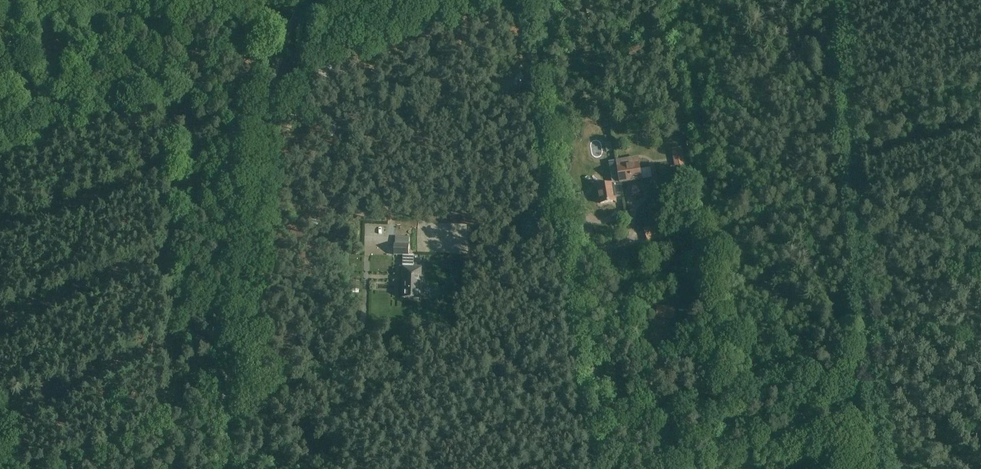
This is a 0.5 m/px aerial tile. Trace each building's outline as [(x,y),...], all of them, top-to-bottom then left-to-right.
[(673,150),(676,168),(685,166),(682,148),(673,150)] [(618,167),(619,174),(619,173),(621,183),(642,179),(647,178),(645,169),(640,170),(639,163),(618,167)] [(619,173),(619,174),(612,175),(612,174),(611,174),(613,183),(598,186),(601,204),(616,201),(616,198),(623,196),(623,197),(621,183),(619,173)] [(571,195),(573,205),(584,203),(582,193),(571,195)] [(591,217),(583,220),(588,231),(595,228),(591,217)] [(403,298),(413,298),(421,298),(422,267),(409,266),(409,244),(394,244),(394,255),(404,255),(404,266),(403,266),(402,276),(403,276),(403,298)] [(661,317),(670,318),(670,317),(674,317),(675,310),(671,309),(671,308),(662,307),(662,308),(658,308),(657,315),(661,316),(661,317)]
